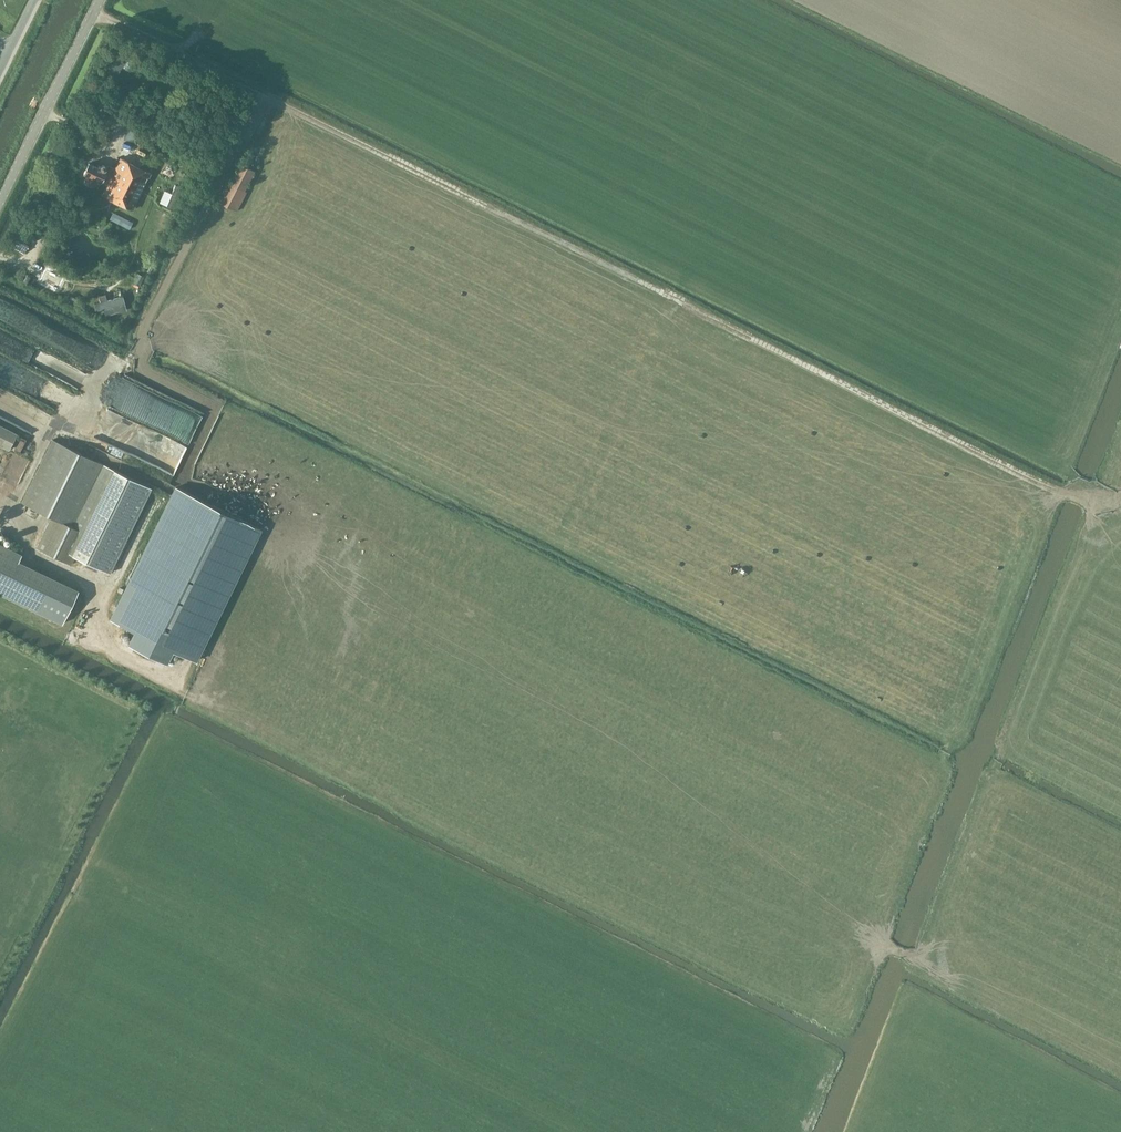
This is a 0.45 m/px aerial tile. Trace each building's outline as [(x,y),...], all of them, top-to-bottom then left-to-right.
[(104,101),(92,108),(97,117),(108,110),(104,101)] [(126,127),(123,140),(133,142),(135,129),(126,127)] [(100,167),(100,168),(100,169),(89,164),(84,174),(86,176),(84,182),(93,186),(96,180),(103,177),(109,180),(102,195),(132,210),(150,174),(120,158),(112,174),(107,171),(106,172),(104,171),(105,170),(106,169),(106,168),(106,167),(106,166),(104,165),(103,165),(102,165),(101,166),(100,167)] [(245,191),(255,172),(238,163),(228,182),(226,182),(216,201),(236,212),(247,192),(245,191)] [(164,190),(159,202),(166,206),(174,209),(183,188),(175,185),(172,193),(164,190)] [(114,213),(110,220),(129,229),(132,223),(114,213)] [(38,283),(57,292),(65,276),(46,267),(38,283)] [(102,302),(96,304),(97,311),(105,309),(107,315),(128,309),(124,296),(108,300),(106,295),(100,297),(102,302)] [(0,425),(0,445),(8,450),(16,433),(0,425)] [(120,474),(115,471),(78,453),(53,440),(21,503),(47,516),(51,518),(36,548),(53,556),(71,565),(75,556),(110,573),(151,489),(120,474)] [(173,488),(109,620),(133,632),(127,643),(135,647),(136,645),(138,646),(139,648),(141,649),(143,651),(145,652),(147,653),(149,654),(151,654),(153,655),(156,655),(158,655),(157,658),(165,662),(171,649),(195,661),(259,530),(173,488)] [(0,545),(0,595),(61,625),(78,591),(18,562),(21,555),(0,545)]
